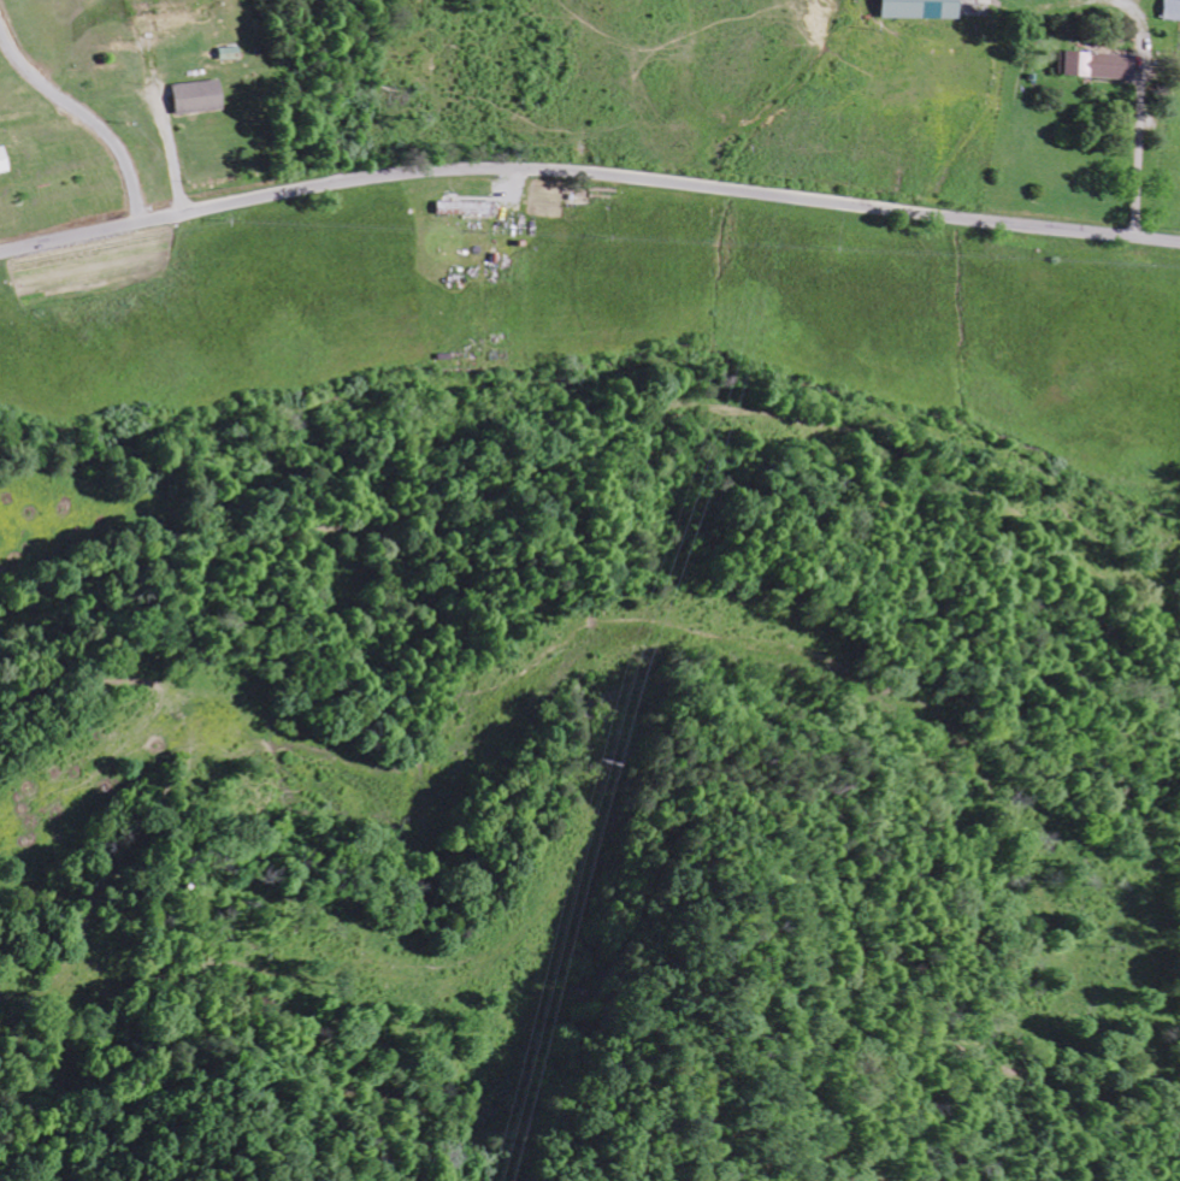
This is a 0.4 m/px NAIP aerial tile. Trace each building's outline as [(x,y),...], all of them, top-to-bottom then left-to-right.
[(887,18),(965,18),(965,0),(887,0),(887,18)] [(1167,19),(1179,20),(1179,0),(1168,0),(1167,19)] [(1067,77),(1138,79),(1139,54),(1068,51),(1067,77)] [(226,81),(177,83),(178,111),(227,109),(226,81)] [(14,173),(7,145),(0,147),(0,176),(14,173)] [(493,202),(440,201),(439,214),(493,215),(493,202)]
